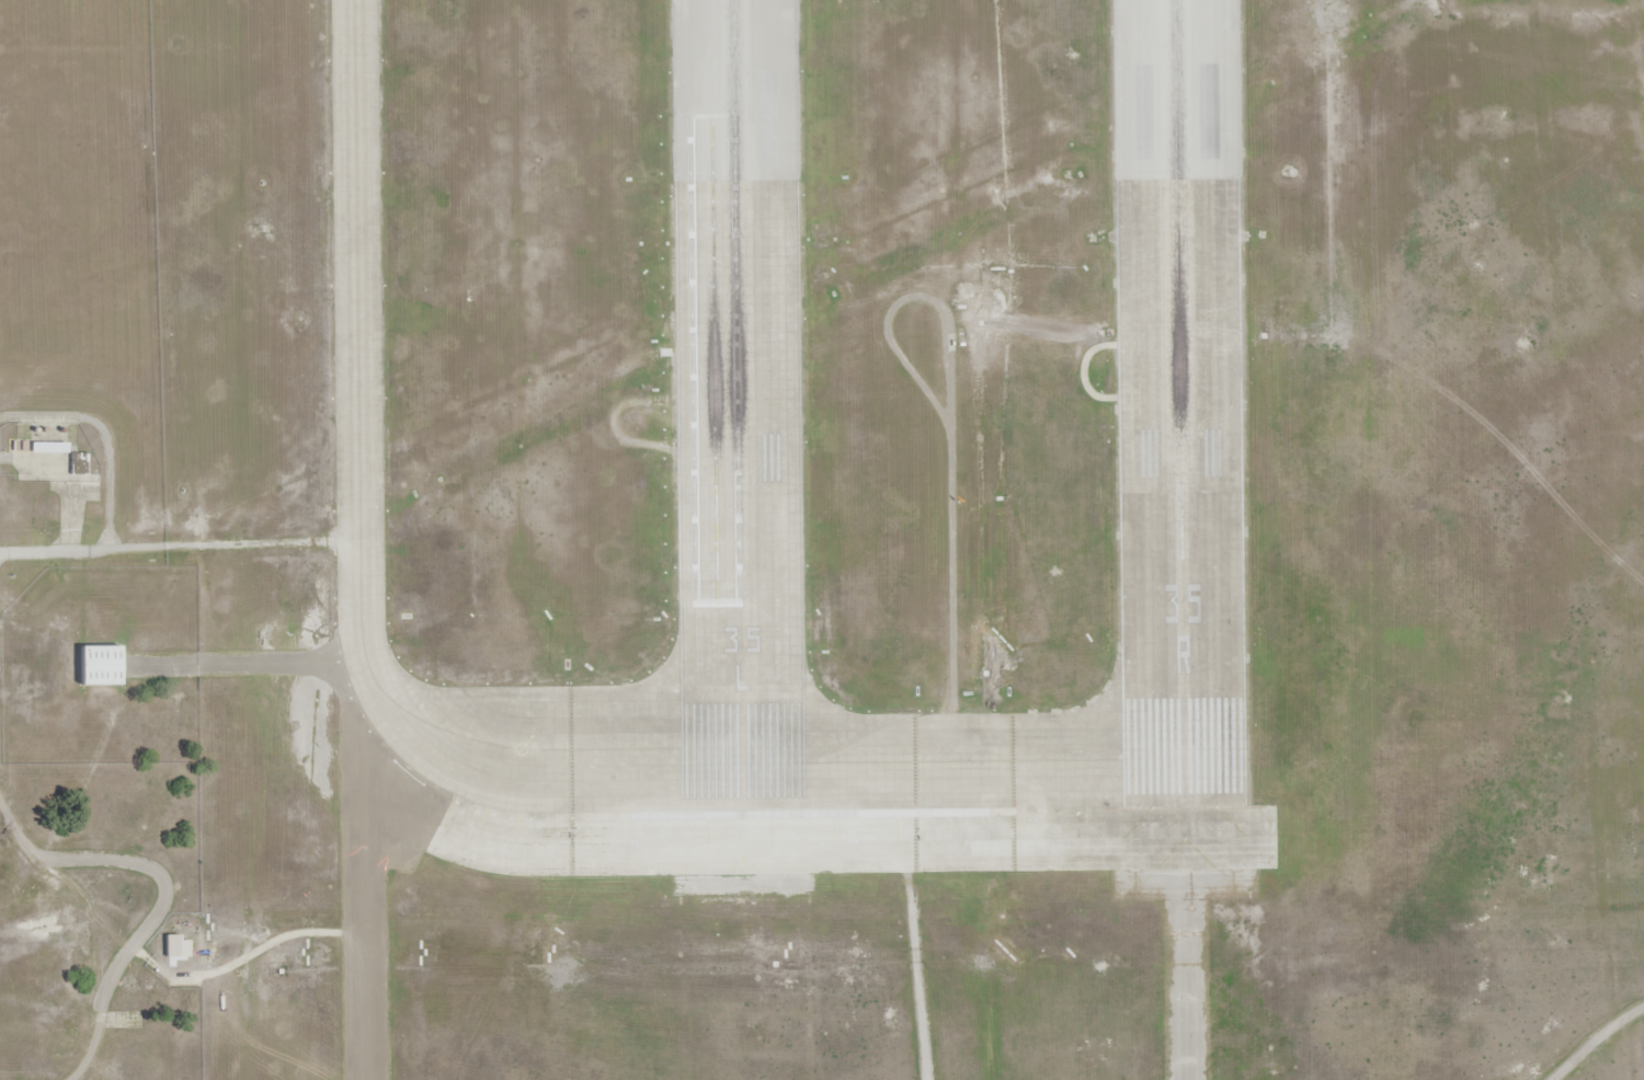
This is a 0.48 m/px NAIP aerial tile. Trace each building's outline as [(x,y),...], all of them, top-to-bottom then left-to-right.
[(31,443),(31,453),(69,455),(69,444),(31,443)] [(69,455),(69,476),(85,478),(87,456),(69,455)] [(79,644),(78,687),(123,687),(123,645),(79,644)]
